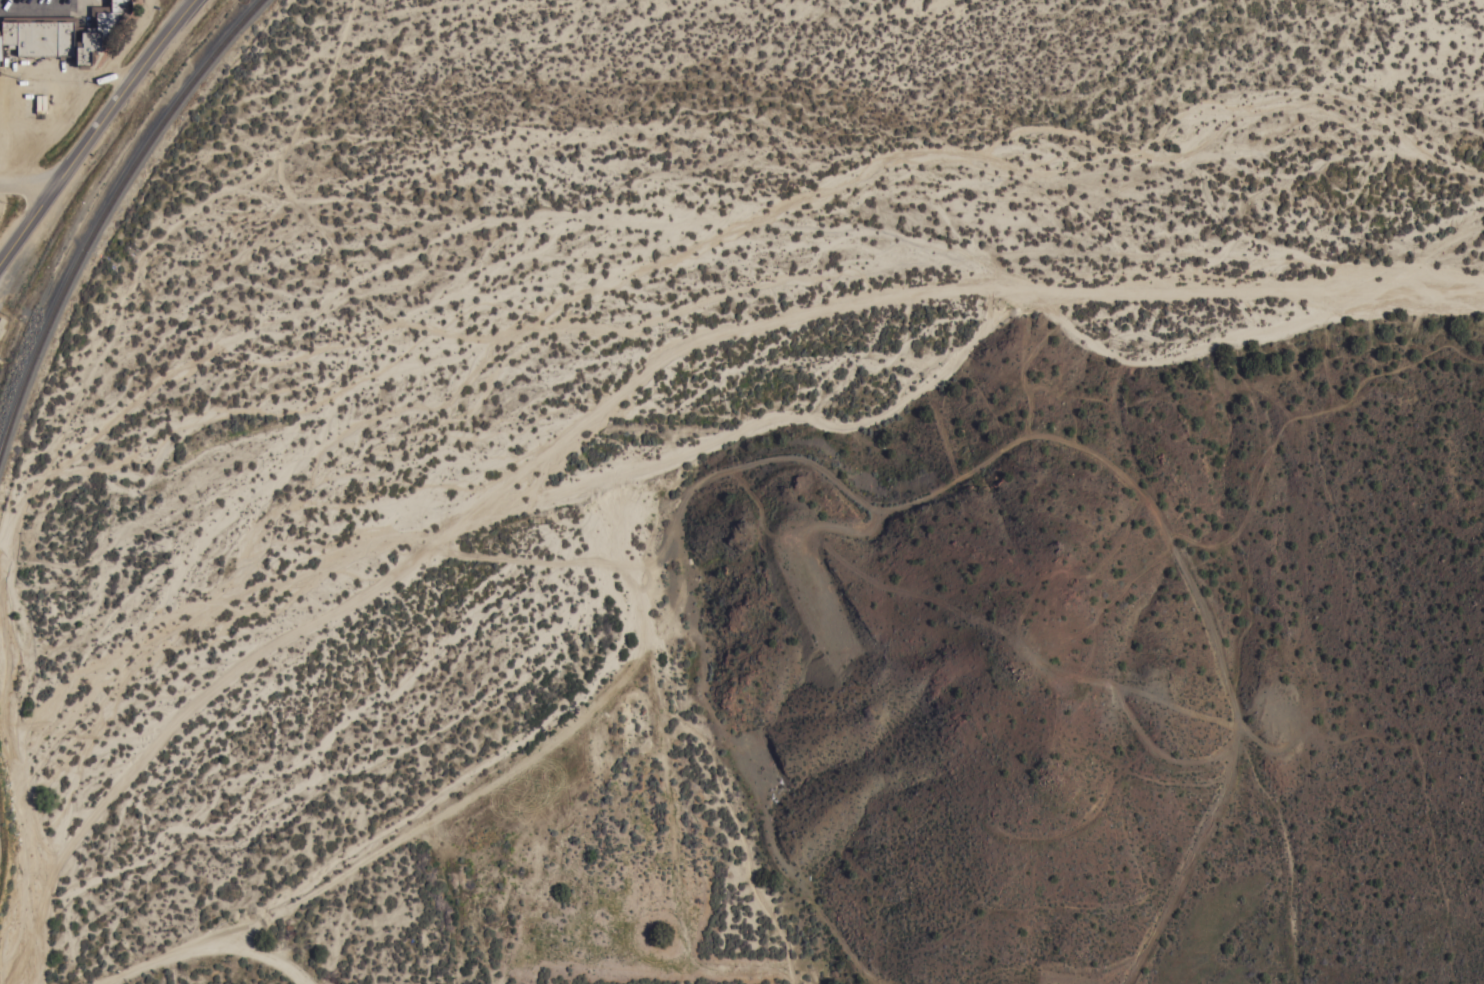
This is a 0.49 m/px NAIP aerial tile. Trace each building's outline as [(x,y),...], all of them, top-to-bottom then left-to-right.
[(105,5),(105,0),(131,0),(131,11),(101,48),(101,50),(96,50),(96,53),(91,53),(92,65),(88,65),(88,68),(79,68),(79,65),(76,65),(76,40),(81,40),(81,31),(74,31),(74,55),(70,55),(70,58),(59,59),(59,55),(48,55),(48,58),(43,58),(43,55),(33,55),(33,57),(25,57),(25,55),(17,55),(17,43),(14,43),(14,47),(7,47),(7,43),(2,43),(2,65),(0,65),(0,29),(1,29),(1,20),(2,20),(2,16),(77,15),(77,25),(90,25),(90,5),(105,5)]
